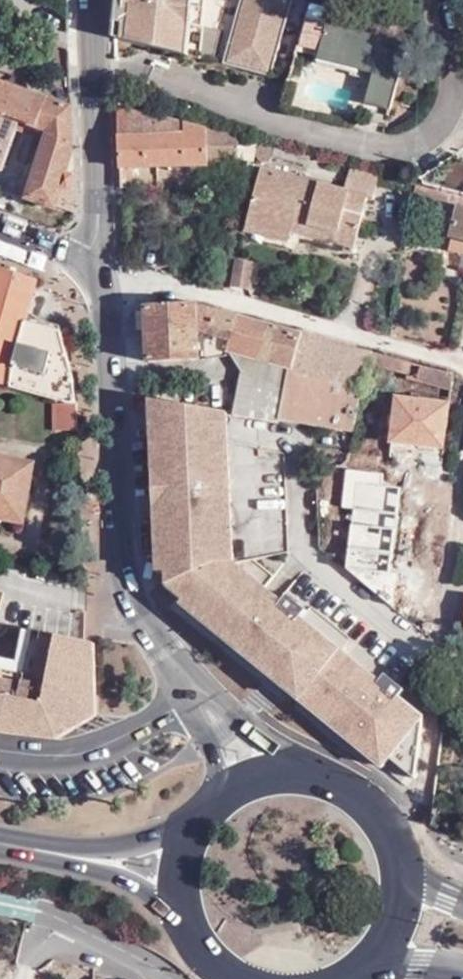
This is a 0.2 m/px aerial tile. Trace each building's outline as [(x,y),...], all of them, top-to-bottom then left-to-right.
[(115,37),(190,55),(201,58),(207,0),(119,0),(115,37)] [(225,64),(271,75),(290,0),(244,0),(225,64)] [(367,103),(391,110),(405,56),(387,51),(390,39),(327,24),(330,13),(311,9),(302,46),(376,64),(374,74),(367,103)] [(390,39),(387,51),(405,56),(408,43),(390,39)] [(374,74),(376,64),(320,51),(318,60),(374,74)] [(71,214),(73,184),(73,173),(69,171),(73,159),(72,106),(0,80),(0,169),(1,169),(20,121),(49,131),(26,198),(71,214)] [(243,137),(118,105),(121,167),(226,164),(225,144),(240,148),(243,137)] [(259,141),(243,137),(240,148),(238,158),(250,161),(252,162),(259,141)] [(310,155),(274,145),(274,149),(272,147),(266,145),(262,146),(258,148),(257,155),(259,160),(264,161),(269,160),(273,155),(308,163),(310,155)] [(372,198),(380,172),(350,165),(343,190),(261,168),(258,185),(266,187),(263,196),(255,193),(248,223),(292,234),(292,231),(295,221),(357,237),(367,197),(372,198)] [(266,187),(258,185),(255,193),(263,196),(266,187)] [(446,213),(451,194),(418,185),(413,204),(446,213)] [(462,199),(450,250),(462,253),(462,199)] [(353,253),(357,237),(295,221),(292,231),(344,244),(343,251),(353,253)] [(289,242),(292,234),(248,223),(245,230),(289,242)] [(236,261),(233,285),(249,288),(253,263),(236,261)] [(0,265),(0,384),(40,395),(47,371),(73,376),(67,354),(60,330),(24,319),(38,278),(0,265)] [(42,279),(38,278),(24,319),(60,330),(59,325),(41,321),(32,312),(42,279)] [(243,315),(203,303),(148,307),(151,362),(202,359),(229,355),(229,350),(235,351),(292,367),(288,392),(249,385),(246,385),(240,384),(236,413),(283,422),(353,434),(362,400),(366,384),(371,364),(375,351),(243,315)] [(292,367),(235,351),(249,385),(288,392),(292,367)] [(381,372),(450,389),(454,373),(385,356),(381,372)] [(75,403),(73,376),(47,371),(40,395),(53,399),(75,403)] [(384,389),(366,384),(362,400),(381,405),(384,389)] [(77,431),(75,403),(53,399),(53,433),(77,431)] [(232,413),(150,399),(150,419),(227,433),(218,482),(235,485),(232,413)] [(450,404),(397,399),(393,442),(445,449),(450,404)] [(227,433),(150,419),(152,468),(218,482),(227,433)] [(23,523),(33,462),(0,456),(0,518),(23,523)] [(218,482),(152,468),(154,546),(222,558),(234,505),(235,497),(235,485),(218,482)] [(358,486),(347,565),(391,571),(402,492),(358,486)] [(234,505),(222,558),(222,561),(234,563),(234,555),(237,555),(235,497),(234,505)] [(23,523),(0,518),(0,531),(20,535),(23,523)] [(222,558),(154,546),(155,569),(165,570),(166,587),(222,561),(222,558)] [(166,587),(163,589),(183,605),(184,602),(388,758),(393,752),(417,770),(424,710),(409,699),(404,705),(400,701),(387,691),(391,685),(302,616),(297,622),(280,607),(283,602),(257,581),(266,569),(249,554),(237,555),(234,555),(234,563),(222,561),(166,587)] [(291,594),(283,602),(280,607),(297,622),(302,616),(308,607),(291,594)] [(92,641),(25,628),(18,663),(0,660),(0,731),(12,735),(60,741),(91,718),(99,719),(92,641)] [(387,691),(400,701),(411,687),(398,677),(391,685),(387,691)]
